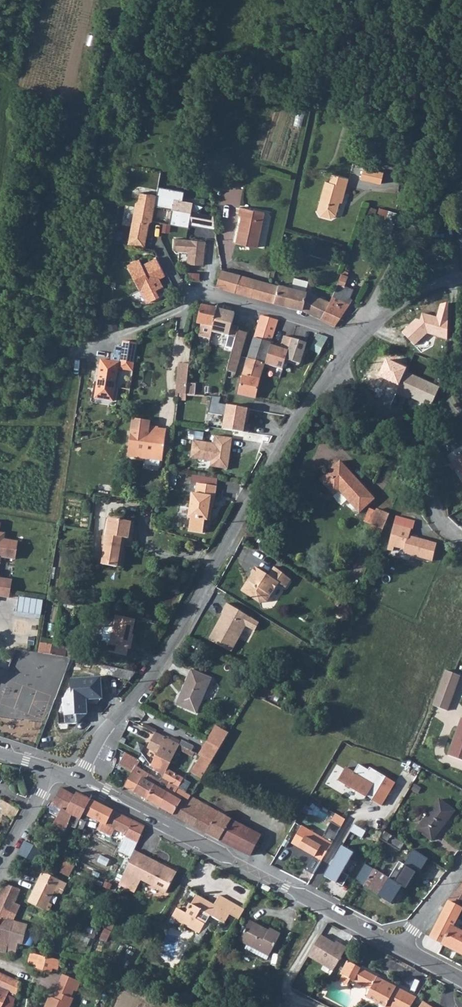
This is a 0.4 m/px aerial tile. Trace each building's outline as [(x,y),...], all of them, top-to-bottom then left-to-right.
[(362,180),(382,185),(385,174),(365,169),(362,180)] [(318,210),(321,217),(330,219),(337,216),(340,206),(338,205),(339,202),(342,203),(349,180),(333,174),(330,183),(326,182),(318,210)] [(184,192),(159,188),(156,205),(172,208),(169,225),(189,228),(193,203),(182,201),(184,192)] [(135,203),(127,244),(144,248),(148,223),(151,221),(153,211),(156,196),(140,193),(138,201),(135,203)] [(235,243),(256,248),(264,213),(240,207),(238,215),(241,216),(235,243)] [(181,240),(176,239),(175,249),(178,251),(188,252),(187,264),(203,266),(206,242),(189,240),(187,240),(185,240),(181,240)] [(128,267),(142,293),(148,290),(145,284),(150,281),(151,284),(165,276),(156,259),(142,267),(139,262),(128,267)] [(295,277),(298,265),(291,263),(288,275),(295,277)] [(215,286),(235,292),(241,276),(221,270),(215,286)] [(337,285),(341,287),(347,276),(341,273),(337,285)] [(235,292),(274,303),(278,286),(272,284),(241,276),(235,292)] [(274,303),(287,306),(292,288),(293,285),(289,284),(288,287),(278,285),(278,286),(274,303)] [(335,291),(349,298),(350,295),(350,291),(341,287),(337,285),(335,291)] [(287,306),(303,310),(321,318),(329,303),(308,293),(292,288),(287,306)] [(117,309),(129,308),(128,291),(116,292),(117,309)] [(321,318),(334,324),(352,300),(349,298),(335,291),(329,303),(321,318)] [(413,317),(400,331),(413,344),(425,332),(447,339),(447,321),(448,304),(440,305),(437,317),(420,312),(418,319),(413,317)] [(217,310),(202,306),(198,323),(202,324),(199,334),(211,337),(213,327),(216,313),(217,310)] [(213,327),(237,333),(237,332),(241,315),(235,314),(225,311),(217,310),(216,313),(213,327)] [(254,338),(271,343),(278,321),(262,316),(260,320),(254,338)] [(229,362),(230,362),(239,364),(247,335),(237,332),(237,333),(229,362)] [(319,354),(328,337),(321,334),(319,340),(315,338),(310,349),(319,354)] [(243,373),(261,377),(264,367),(270,346),(271,343),(254,338),(245,366),(243,373)] [(283,361),(290,340),(282,338),(279,350),(270,346),(264,367),(280,371),(283,361)] [(304,344),(290,340),(283,361),(297,366),(304,344)] [(108,361),(101,360),(94,400),(111,403),(116,370),(131,372),(136,343),(123,341),(122,347),(114,346),(113,354),(110,354),(108,361)] [(406,366),(383,357),(376,375),(387,379),(385,386),(395,390),(393,393),(408,399),(409,396),(430,405),(438,384),(404,371),(406,366)] [(179,393),(181,394),(186,394),(189,363),(180,362),(177,393),(179,393)] [(239,364),(230,362),(227,371),(236,373),(238,365),(239,364)] [(238,393),(255,397),(261,377),(243,373),(238,393)] [(248,408),(216,403),(217,397),(209,396),(207,412),(220,414),(218,428),(247,432),(248,423),(246,422),(248,408)] [(128,457),(163,462),(167,431),(159,430),(159,428),(151,427),(151,422),(133,419),(128,457)] [(231,447),(232,439),(215,436),(214,444),(193,440),(190,458),(211,461),(210,466),(227,469),(229,458),(227,458),(229,447),(231,447)] [(452,469),(460,465),(461,469),(461,456),(450,464),(452,469)] [(320,478),(334,493),(339,489),(359,512),(374,497),(340,460),(320,478)] [(190,518),(188,531),(203,533),(205,520),(207,521),(208,516),(210,516),(212,507),(213,508),(217,487),(197,484),(195,494),(192,493),(188,518),(190,518)] [(116,489),(115,497),(126,499),(127,499),(129,491),(116,489)] [(370,524),(382,529),(389,514),(377,509),(370,524)] [(394,523),(411,528),(414,521),(396,516),(394,523)] [(113,567),(114,560),(119,561),(123,539),(129,540),(132,523),(111,519),(103,565),(113,567)] [(394,523),(391,535),(387,549),(431,560),(435,544),(409,536),(410,531),(411,528),(394,523)] [(0,563),(1,557),(15,559),(18,541),(4,539),(5,533),(0,532),(0,563)] [(252,599),(260,583),(276,588),(279,583),(284,586),(289,579),(271,566),(266,574),(254,567),(250,573),(252,577),(249,582),(247,581),(241,592),(252,599)] [(9,597),(10,593),(11,583),(0,580),(0,595),(9,597)] [(252,599),(264,606),(276,588),(260,583),(252,599)] [(19,597),(17,612),(41,615),(43,600),(19,597)] [(258,633),(264,622),(227,604),(221,614),(223,614),(221,618),(223,620),(221,623),(218,621),(207,640),(234,653),(247,629),(258,633)] [(113,652),(121,617),(117,616),(111,643),(109,643),(107,651),(113,652)] [(113,652),(128,655),(130,649),(132,638),(135,620),(121,617),(113,652)] [(52,643),(50,650),(64,654),(66,648),(52,643)] [(100,674),(130,680),(136,671),(115,667),(103,664),(100,674)] [(434,706),(448,711),(461,676),(447,671),(434,706)] [(176,705),(196,714),(210,680),(191,672),(176,705)] [(71,679),(72,698),(86,698),(86,700),(102,698),(101,677),(71,679)] [(461,761),(461,722),(454,744),(449,756),(461,761)] [(206,740),(220,747),(229,732),(215,725),(206,740)] [(150,766),(152,768),(165,774),(179,745),(155,733),(151,742),(161,746),(150,766)] [(198,754),(201,755),(212,761),(220,747),(206,740),(198,754)] [(133,770),(135,766),(137,767),(140,761),(137,759),(125,753),(119,763),(133,770)] [(194,767),(204,774),(211,762),(212,761),(201,755),(194,767)] [(382,805),(396,782),(370,767),(368,770),(359,764),(354,772),(347,767),(340,779),(349,784),(348,785),(358,791),(357,793),(365,798),(367,793),(374,798),(373,800),(382,805)] [(124,786),(134,792),(145,772),(137,767),(135,766),(133,770),(124,786)] [(149,774),(160,779),(162,779),(163,778),(165,774),(152,768),(149,774)] [(134,792),(147,799),(154,785),(146,780),(149,774),(145,772),(134,792)] [(156,786),(165,791),(170,782),(163,778),(162,779),(160,779),(156,786)] [(160,807),(173,815),(183,797),(181,797),(182,795),(176,791),(178,787),(170,782),(165,791),(168,793),(160,807)] [(147,799),(160,807),(168,793),(165,791),(156,786),(154,785),(147,799)] [(52,803),(51,804),(53,805),(61,810),(59,814),(53,825),(64,831),(66,828),(67,825),(71,815),(66,812),(75,796),(60,788),(52,803)] [(75,796),(66,812),(71,815),(79,819),(80,820),(81,818),(83,814),(91,800),(77,793),(75,796)] [(173,815),(194,827),(218,841),(219,840),(226,828),(232,831),(237,822),(191,796),(188,800),(183,797),(173,815)] [(417,828),(432,839),(454,810),(439,799),(417,828)] [(91,800),(83,814),(89,816),(89,817),(101,822),(107,825),(112,811),(91,800)] [(53,805),(51,810),(59,814),(61,810),(53,805)] [(112,811),(107,825),(114,828),(114,829),(126,835),(125,837),(137,843),(144,827),(112,811)] [(41,814),(34,824),(38,826),(44,816),(41,814)] [(79,819),(75,827),(77,828),(81,829),(82,829),(89,817),(89,816),(83,814),(81,818),(80,820),(79,819)] [(219,840),(249,855),(261,835),(237,822),(232,831),(226,828),(219,840)] [(290,845),(320,863),(336,836),(339,831),(329,825),(320,841),(300,829),(290,845)] [(355,825),(353,831),(364,836),(366,830),(355,825)] [(379,839),(387,843),(388,842),(400,850),(405,843),(384,830),(379,839)] [(25,841),(18,854),(37,862),(43,849),(25,841)] [(338,844),(321,875),(341,885),(346,876),(340,873),(352,852),(338,844)] [(134,851),(134,852),(147,859),(148,859),(134,851)] [(134,852),(119,884),(131,890),(137,878),(139,879),(165,893),(175,873),(164,868),(163,869),(147,861),(147,859),(134,852)] [(72,877),(77,863),(66,859),(61,872),(72,877)] [(357,879),(365,884),(374,869),(366,864),(357,879)] [(364,886),(392,903),(413,869),(405,864),(395,881),(375,869),(364,886)] [(42,872),(28,902),(45,910),(54,891),(57,893),(59,889),(63,890),(66,884),(42,872)] [(0,893),(0,898),(14,903),(20,890),(4,884),(4,885),(0,893)] [(461,954),(461,932),(453,928),(461,910),(461,884),(451,898),(431,937),(443,943),(442,944),(461,954)] [(225,922),(230,914),(235,904),(219,895),(214,904),(196,894),(191,904),(190,904),(186,910),(187,911),(186,913),(176,907),(173,914),(171,917),(199,932),(204,923),(195,918),(200,909),(209,914),(225,922)] [(0,920),(1,917),(7,918),(14,903),(0,898),(0,920)] [(235,904),(230,914),(238,919),(243,909),(235,904)] [(200,909),(195,918),(204,923),(209,914),(200,909)] [(0,921),(0,952),(2,941),(8,942),(13,924),(14,922),(7,918),(1,917),(0,920),(0,921)] [(248,945),(266,955),(268,956),(270,953),(277,940),(280,933),(269,928),(268,930),(250,921),(239,940),(248,945)] [(8,942),(6,953),(15,955),(18,944),(33,947),(34,947),(38,931),(13,924),(8,942)] [(339,944),(322,934),(309,956),(324,964),(326,962),(335,967),(347,946),(340,941),(339,944)] [(2,941),(0,952),(6,953),(8,942),(2,941)] [(31,954),(28,963),(36,965),(35,969),(51,973),(55,959),(41,955),(31,954)] [(388,1006),(410,1006),(416,997),(360,967),(348,961),(341,974),(343,975),(340,980),(346,984),(349,979),(353,981),(369,989),(364,997),(382,1006),(384,1006),(385,1006),(388,1006)] [(9,992),(17,995),(21,984),(0,974),(0,987),(9,992)] [(73,1000),(70,999),(74,991),(77,992),(81,983),(63,976),(53,999),(49,997),(45,1006),(69,1006),(73,1000)] [(9,992),(0,987),(0,1006),(2,1006),(9,992)]
